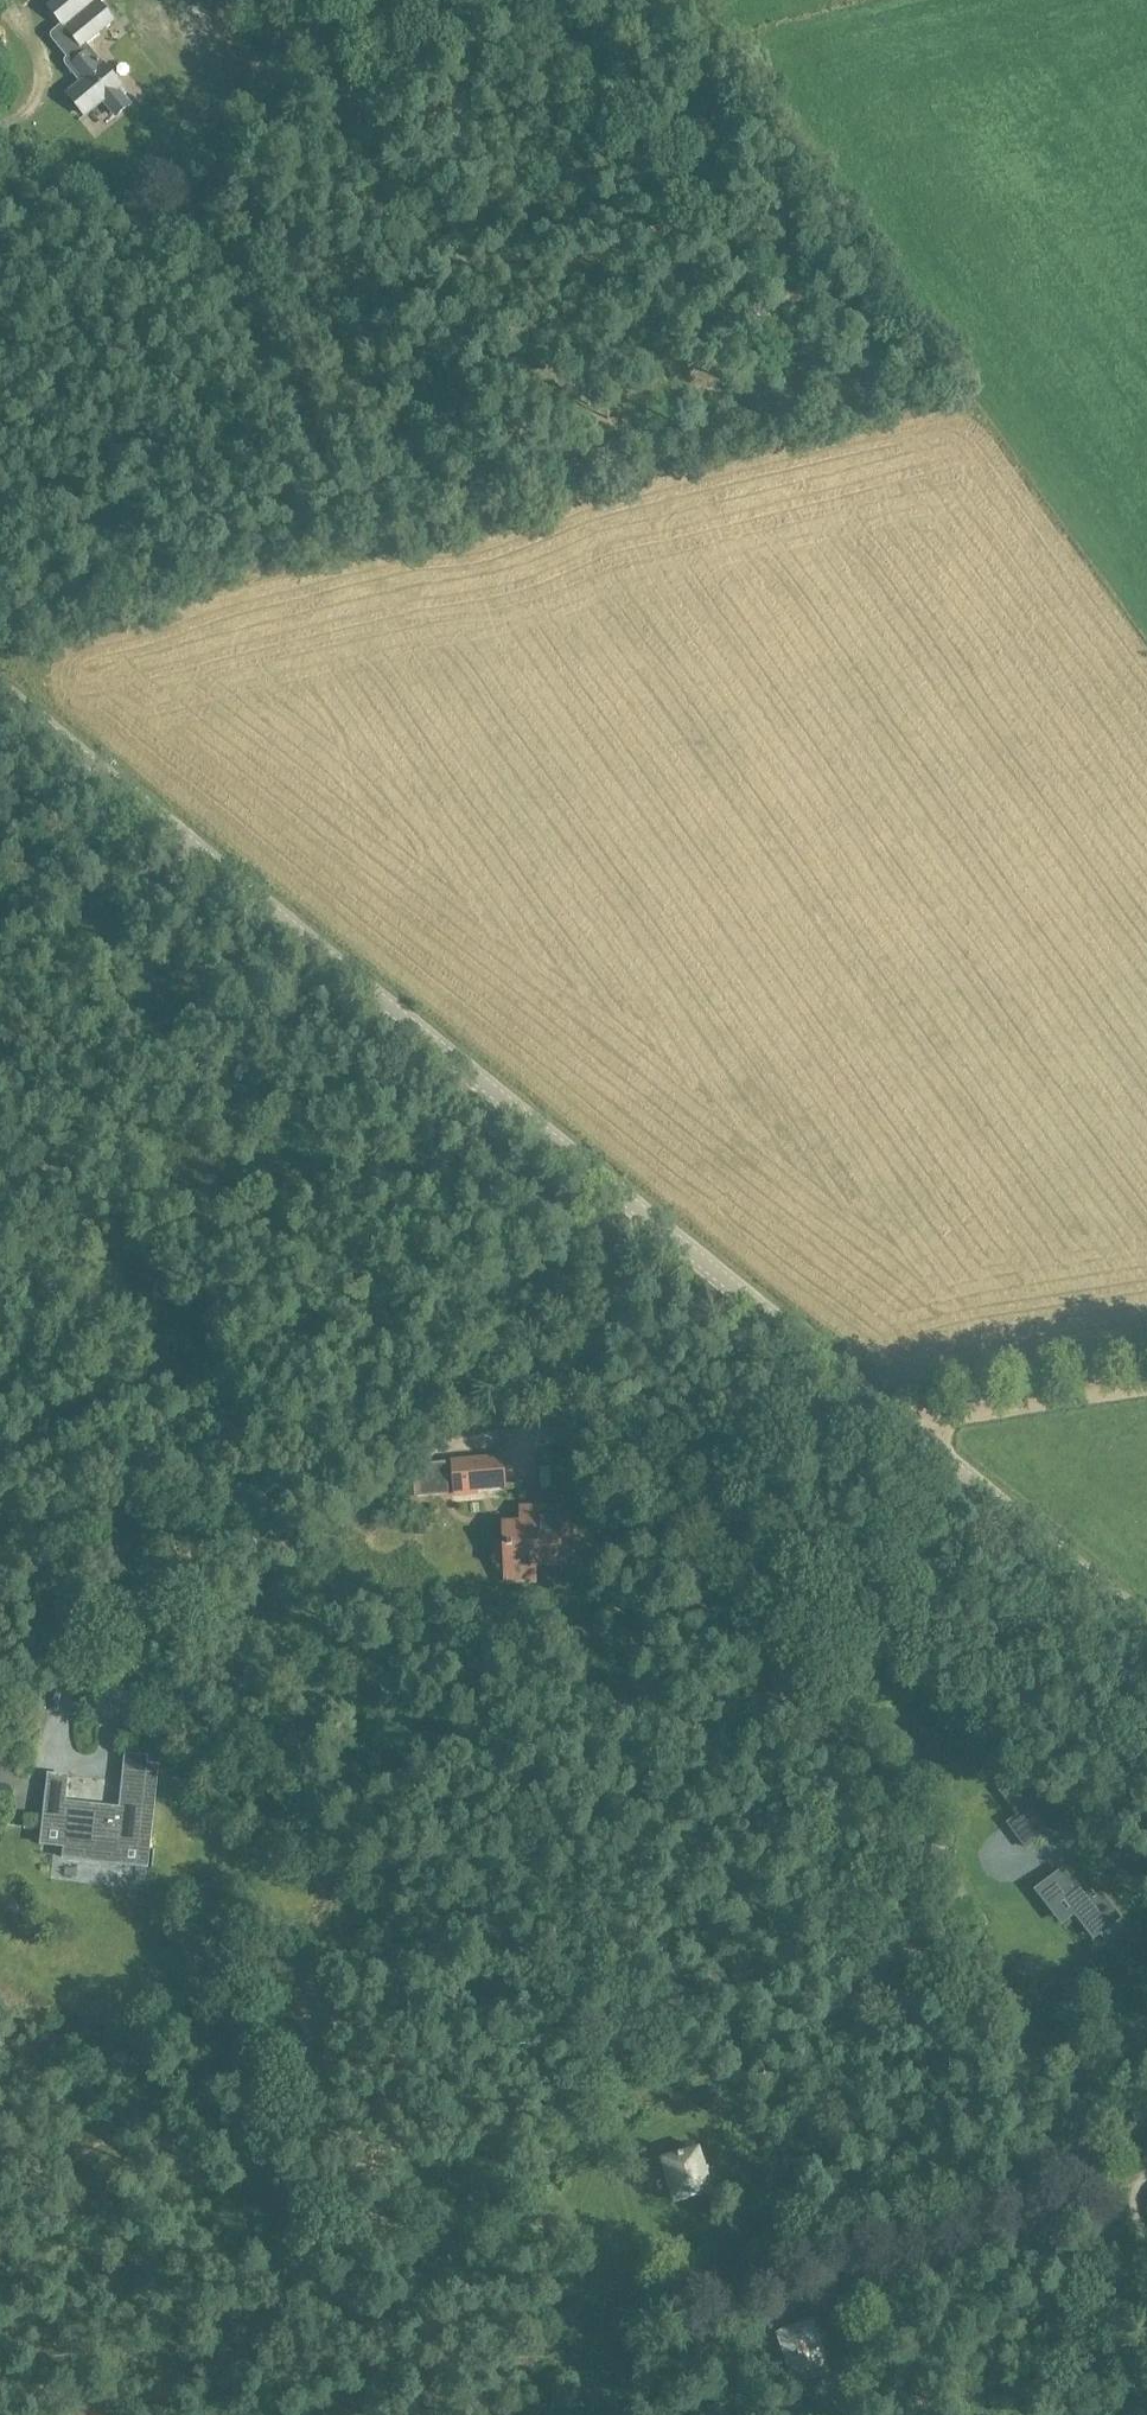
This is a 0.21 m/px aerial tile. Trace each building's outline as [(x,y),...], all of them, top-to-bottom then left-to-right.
[(42,3),(60,25),(48,36),(67,57),(62,62),(80,84),(68,94),(85,115),(104,100),(117,116),(148,91),(134,74),(138,72),(123,52),(113,60),(96,38),(119,20),(102,0),(65,0),(60,4),(56,0),(46,0),(42,3)] [(452,1491),(499,1486),(497,1457),(449,1462),(452,1491)] [(519,1527),(502,1528),(503,1540),(501,1540),(501,1549),(503,1549),(504,1564),(554,1562),(553,1540),(564,1540),(563,1510),(534,1511),(535,1517),(519,1518),(519,1527)] [(67,1779),(48,1777),(43,1821),(79,1825),(76,1849),(115,1853),(116,1847),(137,1850),(147,1759),(126,1757),(119,1812),(64,1805),(67,1779)] [(1011,1824),(1029,1845),(1049,1828),(1030,1807),(1011,1824)] [(1078,1881),(1062,1893),(1096,1938),(1120,1921),(1102,1898),(1095,1903),(1078,1881)] [(757,2098),(773,2094),(770,2085),(755,2089),(757,2098)] [(664,2161),(675,2201),(709,2192),(706,2179),(707,2179),(703,2163),(701,2164),(698,2152),(664,2161)] [(811,2326),(777,2338),(794,2387),(828,2375),(811,2326)]
